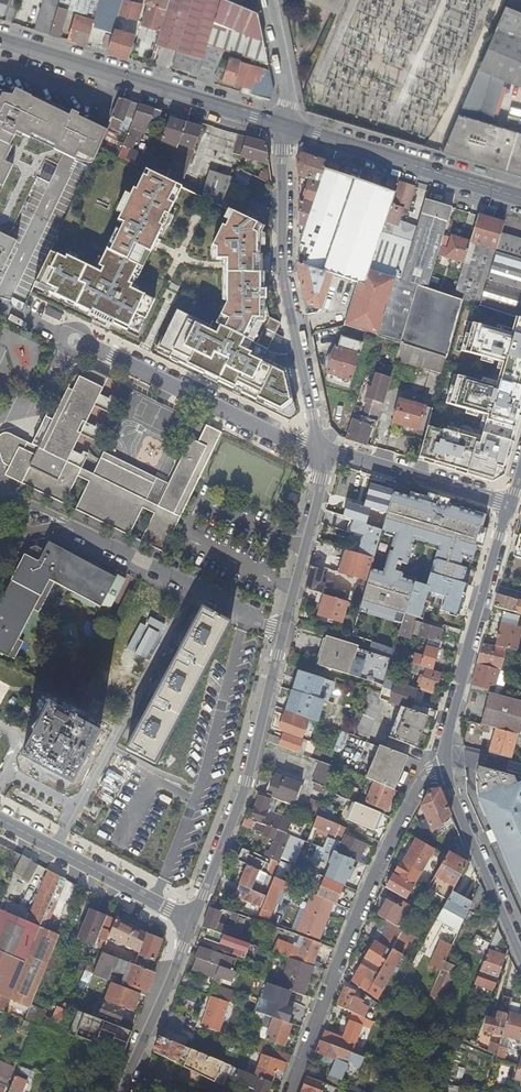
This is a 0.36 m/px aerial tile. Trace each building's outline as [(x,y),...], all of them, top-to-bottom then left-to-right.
[(5,22),(11,24),(18,0),(11,0),(5,22)] [(34,31),(49,35),(58,3),(59,0),(43,0),(34,31)] [(58,3),(68,6),(94,15),(99,0),(59,0),(58,3)] [(112,35),(114,28),(118,16),(122,0),(99,0),(94,15),(94,17),(87,38),(106,44),(109,34),(112,35)] [(124,0),(122,0),(118,16),(135,21),(141,5),(124,0)] [(159,30),(168,0),(145,0),(144,3),(147,4),(141,25),(159,30)] [(254,11),(239,6),(226,0),(168,0),(159,30),(155,43),(172,50),(167,67),(188,73),(191,65),(185,63),(188,55),(202,60),(207,45),(215,20),(257,38),(262,40),(259,23),(257,18),(254,11)] [(343,0),(306,0),(336,14),(343,0)] [(505,5),(495,25),(520,36),(520,0),(507,0),(505,5)] [(58,3),(49,35),(58,38),(68,6),(58,3)] [(75,15),(67,41),(85,46),(87,38),(94,17),(82,14),(81,17),(75,15)] [(207,45),(224,51),(250,59),(257,38),(215,20),(207,45)] [(495,25),(478,69),(504,80),(520,88),(520,36),(495,25)] [(135,35),(114,28),(112,35),(107,53),(128,59),(135,35)] [(262,40),(257,38),(250,59),(259,62),(280,67),(272,44),(262,40)] [(161,47),(155,44),(150,61),(156,63),(161,47)] [(211,78),(224,51),(207,45),(202,60),(200,68),(196,79),(209,83),(211,78)] [(185,63),(191,65),(200,68),(202,60),(188,55),(185,63)] [(221,80),(241,86),(248,64),(237,61),(238,58),(234,57),(233,60),(228,58),(221,80)] [(241,86),(250,89),(257,67),(248,64),(241,86)] [(187,77),(196,79),(200,68),(191,65),(188,73),(187,77)] [(262,69),(257,67),(250,89),(249,94),(269,101),(272,91),(271,86),(258,82),(262,69)] [(441,153),(520,177),(520,134),(490,124),(504,80),(478,69),(441,153)] [(9,233),(37,176),(49,181),(56,167),(44,161),(46,158),(59,130),(46,124),(53,110),(29,99),(26,104),(13,100),(0,97),(0,253),(9,233)] [(108,126),(127,134),(138,105),(130,102),(119,99),(108,126)] [(152,133),(161,111),(138,105),(127,134),(121,149),(118,157),(139,167),(143,156),(125,148),(126,145),(130,147),(137,130),(138,130),(139,129),(152,133)] [(71,157),(90,167),(97,152),(99,148),(102,141),(105,134),(87,126),(53,110),(46,124),(59,130),(46,158),(58,164),(63,154),(71,157)] [(173,152),(175,153),(185,123),(168,118),(159,144),(174,148),(173,152)] [(173,158),(188,163),(201,128),(185,123),(175,153),(173,158)] [(234,154),(240,156),(240,155),(245,138),(239,136),(234,154)] [(240,155),(268,164),(265,143),(246,137),(245,138),(240,155)] [(110,145),(102,141),(99,148),(107,152),(110,145)] [(121,149),(110,145),(107,152),(118,157),(121,149)] [(167,165),(144,154),(143,156),(139,167),(145,170),(150,172),(166,180),(172,163),(169,162),(167,165)] [(300,201),(298,200),(298,234),(300,235),(323,169),(325,161),(301,154),(295,159),(297,175),(307,179),(300,201)] [(188,163),(173,158),(172,163),(166,180),(180,187),(183,188),(185,184),(182,183),(188,163)] [(247,181),(250,174),(237,168),(234,176),(247,181)] [(394,194),(323,169),(300,235),(299,240),(298,250),(306,315),(316,313),(320,310),(332,275),(354,283),(358,284),(349,311),(344,325),(391,340),(400,343),(417,286),(400,280),(368,271),(382,234),(394,194)] [(150,172),(145,170),(135,190),(132,189),(117,221),(122,223),(119,231),(115,229),(96,270),(67,256),(66,258),(50,251),(35,281),(51,289),(49,292),(95,313),(92,319),(104,325),(107,319),(126,329),(127,326),(138,331),(153,299),(130,287),(136,275),(138,276),(162,226),(180,187),(166,180),(150,172)] [(209,172),(202,197),(225,208),(232,184),(233,179),(209,172)] [(261,172),(258,178),(271,184),(270,177),(261,172)] [(406,213),(414,188),(398,183),(394,194),(382,234),(390,236),(391,234),(394,226),(396,226),(401,211),(406,213)] [(248,192),(232,184),(225,208),(231,211),(232,212),(237,214),(239,208),(232,204),(233,201),(242,205),(248,192)] [(425,199),(411,243),(400,280),(417,286),(427,289),(428,282),(437,254),(443,235),(451,208),(425,199)] [(245,206),(241,216),(264,226),(271,230),(271,222),(263,218),(267,210),(265,209),(266,205),(261,203),(260,206),(252,202),(249,208),(245,206)] [(241,216),(231,211),(224,226),(221,225),(211,246),(211,259),(222,259),(222,311),(212,331),(190,321),(192,318),(176,310),(158,347),(168,352),(166,355),(286,414),(291,405),(283,370),(261,359),(281,323),(263,314),(263,273),(259,273),(260,233),(264,226),(241,216)] [(478,216),(470,242),(463,263),(461,271),(453,297),(462,300),(478,306),(486,280),(495,252),(500,234),(503,223),(478,216)] [(9,233),(0,253),(0,269),(2,270),(18,238),(9,233)] [(390,236),(382,234),(368,271),(400,280),(411,243),(390,236)] [(500,234),(495,252),(520,260),(520,240),(500,234)] [(451,237),(443,235),(437,254),(445,256),(451,237)] [(454,260),(463,263),(470,242),(451,237),(445,256),(445,257),(454,260)] [(495,252),(486,280),(520,290),(520,260),(495,252)] [(463,263),(454,260),(452,268),(461,271),(463,263)] [(486,280),(478,306),(514,317),(520,319),(520,290),(486,280)] [(442,287),(428,282),(427,289),(440,293),(442,287)] [(358,284),(354,283),(345,310),(349,311),(358,284)] [(456,319),(462,300),(453,297),(440,293),(427,289),(417,286),(400,343),(399,348),(395,359),(421,368),(441,374),(442,371),(445,358),(456,319)] [(163,301),(175,304),(178,294),(165,291),(163,301)] [(20,311),(23,304),(11,298),(12,304),(13,307),(20,311)] [(48,307),(45,313),(59,320),(62,314),(48,307)] [(514,317),(509,335),(467,322),(460,351),(501,363),(494,387),(453,374),(445,402),(486,415),(480,436),(447,426),(445,430),(426,425),(426,428),(422,441),(416,460),(492,483),(503,476),(520,413),(520,319),(514,317)] [(347,387),(361,343),(341,337),(337,347),(334,346),(325,377),(326,380),(347,387)] [(441,374),(421,368),(411,403),(431,409),(441,374)] [(9,439),(9,438),(6,436),(4,436),(1,437),(0,437),(0,451),(6,462),(7,465),(9,466),(10,466),(6,475),(66,503),(80,475),(91,480),(77,509),(131,535),(144,507),(156,513),(142,541),(165,552),(220,435),(205,428),(197,445),(189,441),(158,509),(146,503),(147,501),(148,499),(148,498),(147,495),(145,492),(141,491),(138,486),(135,483),(130,478),(128,477),(126,476),(124,476),(122,477),(121,478),(119,479),(118,481),(118,484),(116,489),(81,472),(86,461),(72,454),(80,438),(94,445),(100,433),(85,426),(93,410),(107,417),(113,405),(99,398),(107,381),(92,374),(76,376),(74,377),(72,378),(70,380),(70,383),(51,424),(37,452),(31,449),(9,439)] [(364,419),(376,423),(389,382),(385,381),(384,386),(372,383),(369,384),(364,401),(367,402),(363,416),(365,417),(364,419)] [(411,403),(397,399),(391,418),(393,419),(389,432),(422,441),(426,428),(426,425),(431,409),(411,403)] [(352,419),(345,438),(365,444),(371,426),(352,419)] [(44,421),(31,449),(37,452),(51,424),(44,421)] [(392,492),(393,491),(370,484),(364,506),(379,511),(378,515),(381,516),(385,517),(387,512),(389,505),(392,492)] [(425,501),(392,492),(389,505),(387,512),(385,517),(382,529),(396,533),(383,577),(370,573),(360,606),(403,618),(404,614),(412,586),(402,583),(416,534),(427,538),(440,496),(428,493),(425,501)] [(340,498),(329,496),(329,497),(325,510),(336,514),(340,498)] [(450,499),(440,496),(427,538),(434,540),(433,543),(440,545),(431,575),(430,575),(427,583),(415,580),(412,586),(404,614),(413,616),(423,619),(430,596),(444,601),(442,610),(459,614),(467,586),(456,583),(464,553),(475,556),(477,549),(482,550),(489,527),(483,526),(485,519),(448,508),(450,499)] [(380,522),(361,516),(359,522),(382,530),(382,529),(383,524),(380,523),(380,522)] [(362,536),(356,554),(360,555),(373,559),(382,530),(359,522),(354,520),(353,520),(349,532),(362,536)] [(126,580),(118,576),(117,578),(48,541),(43,550),(38,561),(26,555),(25,555),(0,601),(0,652),(8,656),(9,655),(13,658),(22,640),(18,638),(33,610),(37,612),(53,583),(101,607),(102,605),(110,609),(126,580)] [(30,547),(26,555),(38,561),(43,550),(35,545),(30,547)] [(357,586),(352,603),(360,606),(370,573),(373,559),(360,555),(356,554),(352,553),(338,549),(336,557),(349,561),(345,575),(362,580),(361,585),(359,584),(358,586),(357,586)] [(323,571),(311,567),(305,589),(318,593),(348,602),(349,597),(344,596),(344,594),(332,590),(333,587),(320,583),(323,571)] [(318,615),(327,618),(333,620),(341,622),(346,608),(348,602),(318,593),(316,602),(321,604),(318,615)] [(497,594),(493,607),(520,615),(520,601),(497,594)] [(346,608),(359,611),(360,606),(352,603),(348,602),(346,608)] [(202,610),(128,750),(155,764),(229,624),(202,610)] [(412,620),(413,616),(404,614),(403,618),(398,636),(427,644),(440,648),(442,642),(439,641),(442,629),(412,620)] [(518,626),(520,618),(510,615),(507,623),(518,626)] [(496,646),(510,650),(517,651),(520,633),(520,628),(501,624),(499,632),(498,631),(496,638),(498,638),(496,646)] [(318,667),(341,673),(348,647),(326,641),(318,667)] [(371,643),(369,653),(391,659),(391,658),(394,649),(371,643)] [(504,671),(510,650),(496,646),(483,643),(477,664),(500,670),(504,671)] [(409,653),(407,662),(421,666),(432,669),(438,650),(427,646),(423,657),(409,653)] [(371,682),(383,686),(385,678),(389,664),(391,659),(369,653),(348,647),(341,673),(371,682)] [(394,649),(391,658),(399,660),(403,649),(395,647),(394,649)] [(419,673),(420,669),(421,666),(407,662),(399,660),(391,658),(391,659),(389,664),(397,666),(419,673)] [(393,681),(397,666),(389,664),(385,678),(393,681)] [(495,687),(500,670),(477,664),(471,685),(496,691),(497,688),(495,687)] [(418,685),(423,687),(435,691),(438,681),(441,682),(442,679),(440,678),(441,673),(421,666),(420,669),(424,671),(424,672),(422,672),(418,685)] [(298,672),(296,679),(295,682),(288,705),(301,709),(306,695),(312,696),(318,678),(298,672)] [(324,680),(318,678),(312,696),(318,698),(324,680)] [(394,689),(389,702),(401,706),(427,716),(434,719),(437,709),(413,701),(417,689),(393,681),(385,678),(383,686),(394,689)] [(383,686),(371,682),(369,689),(381,692),(381,691),(383,686)] [(496,691),(471,685),(470,688),(489,693),(495,694),(496,691)] [(366,741),(379,698),(381,692),(369,689),(368,688),(354,736),(366,741)] [(495,694),(489,693),(480,724),(495,728),(517,734),(520,735),(520,701),(495,694)] [(306,708),(305,710),(321,715),(324,708),(315,705),(306,708)] [(415,747),(427,716),(401,706),(389,737),(415,747)] [(49,707),(23,757),(73,784),(99,734),(76,722),(78,719),(72,716),(70,718),(49,707)] [(305,710),(302,717),(306,718),(308,719),(318,723),(321,715),(305,710)] [(283,715),(275,711),(271,728),(296,737),(302,721),(304,722),(306,718),(302,717),(295,714),(294,717),(284,713),(283,715)] [(321,715),(319,722),(326,724),(329,718),(321,715)] [(510,759),(517,734),(495,728),(489,753),(510,759)] [(348,734),(341,731),(334,751),(341,753),(348,734)] [(284,734),(284,736),(282,739),(280,738),(270,734),(268,741),(299,753),(303,742),(284,734)] [(308,743),(303,742),(299,753),(304,755),(308,743)] [(373,761),(366,778),(374,782),(394,790),(408,756),(379,745),(375,757),(372,756),(370,759),(373,761)] [(315,784),(328,789),(336,767),(320,761),(312,783),(315,784)] [(519,778),(479,768),(476,777),(478,783),(476,784),(477,794),(492,829),(494,828),(499,841),(505,854),(503,855),(520,895),(520,783),(519,778)] [(295,800),(300,786),(274,775),(267,795),(286,802),(287,797),(295,800)] [(374,782),(365,803),(386,812),(395,790),(394,790),(374,782)] [(328,789),(315,784),(313,789),(326,794),(327,791),(328,789)] [(300,786),(295,800),(298,801),(303,787),(300,786)] [(421,807),(426,818),(432,832),(451,815),(440,789),(430,790),(421,807)] [(362,811),(364,806),(327,791),(326,794),(325,796),(362,811)] [(260,797),(252,817),(263,821),(262,824),(268,826),(278,830),(290,835),(300,839),(304,828),(266,813),(270,800),(260,797)] [(307,811),(316,814),(321,802),(311,799),(307,811)] [(386,812),(365,803),(364,806),(382,813),(384,814),(386,812)] [(391,822),(393,818),(384,814),(383,817),(367,811),(358,831),(365,834),(367,829),(376,833),(382,819),(387,821),(391,822)] [(340,837),(344,827),(322,818),(317,816),(312,832),(308,842),(312,844),(317,829),(340,837)] [(265,834),(268,826),(262,824),(246,817),(242,825),(265,834)] [(425,836),(432,832),(426,818),(419,821),(425,836)] [(365,834),(365,836),(378,841),(387,821),(382,819),(376,833),(367,829),(365,834)] [(278,830),(270,852),(269,855),(266,854),(265,856),(272,859),(279,862),(290,835),(278,830)] [(325,836),(320,847),(324,849),(329,838),(325,836)] [(367,844),(349,836),(345,844),(341,853),(340,855),(355,861),(358,862),(360,858),(363,859),(366,852),(363,851),(365,847),(367,844)] [(341,843),(329,838),(324,849),(337,853),(341,843)] [(417,878),(434,849),(418,839),(401,869),(407,873),(406,875),(414,880),(416,878),(417,878)] [(7,863),(14,852),(0,844),(0,860),(7,863)] [(318,846),(313,857),(331,864),(326,878),(345,885),(348,877),(351,878),(355,868),(352,866),(355,861),(340,855),(337,853),(324,849),(320,847),(318,846)] [(253,853),(244,849),(243,852),(242,852),(239,860),(260,869),(259,870),(274,876),(279,862),(272,859),(270,864),(263,860),(263,861),(252,856),(253,853)] [(14,852),(7,863),(16,868),(23,857),(14,852)] [(434,876),(454,887),(468,862),(448,852),(434,876)] [(23,877),(32,861),(23,857),(16,868),(14,873),(23,877)] [(32,861),(23,877),(28,880),(37,864),(32,861)] [(285,864),(279,862),(274,876),(274,877),(279,879),(285,864)] [(262,905),(274,876),(259,870),(247,865),(235,894),(262,905)] [(59,883),(61,878),(49,871),(31,914),(27,922),(40,927),(28,955),(25,962),(9,1000),(31,1009),(60,936),(46,930),(64,886),(59,883)] [(406,899),(411,889),(414,884),(395,873),(387,888),(404,897),(406,899)] [(284,891),(292,894),(295,886),(279,879),(274,877),(259,915),(269,919),(276,902),(280,890),(284,891)] [(320,889),(318,895),(323,898),(334,902),(337,904),(340,897),(344,899),(346,893),(342,892),(345,885),(326,878),(325,877),(323,884),(320,882),(317,888),(320,889)] [(477,907),(484,893),(479,883),(471,902),(468,909),(472,910),(474,906),(477,907)] [(280,890),(276,902),(279,903),(284,891),(280,890)] [(453,931),(457,934),(468,909),(471,902),(452,891),(438,917),(455,928),(453,931)] [(313,893),(298,931),(309,935),(323,898),(318,895),(313,893)] [(0,906),(0,910),(20,919),(24,912),(27,913),(28,909),(3,898),(0,906)] [(319,939),(334,902),(323,898),(309,935),(319,939)] [(389,900),(380,915),(386,919),(391,922),(392,923),(399,927),(404,929),(418,905),(406,899),(403,904),(401,907),(389,900)] [(212,905),(203,927),(209,929),(217,932),(231,937),(233,932),(234,930),(218,924),(223,912),(219,910),(220,908),(212,905)] [(25,962),(28,955),(40,927),(27,922),(31,914),(27,913),(24,912),(20,919),(0,910),(0,951),(25,962)] [(78,938),(79,938),(90,911),(89,910),(78,938)] [(107,917),(90,911),(79,938),(96,945),(107,917)] [(479,915),(474,913),(468,911),(455,942),(466,946),(475,925),(479,915)] [(230,920),(237,923),(239,915),(233,913),(230,920)] [(274,921),(280,923),(282,916),(276,914),(274,921)] [(233,932),(237,934),(243,916),(239,915),(237,923),(234,930),(233,932)] [(479,915),(475,925),(479,927),(483,917),(479,915)] [(98,945),(104,947),(105,946),(109,936),(116,920),(108,917),(99,938),(101,938),(98,945)] [(146,935),(116,919),(116,920),(109,936),(125,945),(123,949),(127,950),(128,947),(139,953),(146,935)] [(391,922),(386,919),(381,927),(387,930),(391,922)] [(383,947),(392,952),(401,936),(404,929),(399,927),(392,923),(391,922),(387,930),(382,938),(386,941),(383,947)] [(501,935),(497,926),(491,941),(489,947),(495,949),(496,949),(501,935)] [(238,950),(242,941),(236,939),(231,937),(217,932),(209,929),(205,939),(209,940),(216,943),(238,950)] [(162,940),(146,934),(146,935),(139,953),(138,955),(154,961),(162,940)] [(299,936),(294,934),(288,951),(293,952),(299,936)] [(470,947),(486,954),(488,949),(489,947),(491,941),(476,935),(470,947)] [(322,944),(299,936),(293,952),(288,951),(271,945),(269,950),(271,951),(277,953),(292,958),(314,966),(316,961),(322,944)] [(242,941),(239,949),(245,951),(248,943),(242,941)] [(430,966),(441,971),(452,946),(441,941),(430,966)] [(382,949),(383,947),(379,944),(376,942),(365,959),(382,969),(386,962),(381,959),(386,950),(382,949)] [(118,959),(120,952),(105,946),(104,947),(104,949),(103,952),(102,952),(102,953),(117,958),(118,959)] [(197,958),(232,971),(236,961),(216,954),(212,952),(213,949),(213,948),(209,946),(208,951),(200,948),(197,958)] [(392,952),(383,947),(382,949),(386,950),(381,959),(386,962),(391,953),(392,952)] [(476,980),(495,987),(505,956),(497,952),(494,951),(488,949),(486,954),(476,980)] [(9,1000),(25,962),(0,951),(0,996),(9,1000)] [(120,952),(118,959),(123,961),(126,953),(121,951),(120,952)] [(271,969),(277,953),(271,951),(266,966),(266,967),(271,969)] [(108,981),(117,958),(102,953),(100,959),(96,967),(93,975),(108,981)] [(401,959),(391,953),(386,962),(396,968),(401,959)] [(100,959),(91,955),(88,964),(96,967),(100,959)] [(232,971),(197,958),(193,970),(215,978),(214,980),(219,982),(221,977),(233,982),(236,972),(232,971)] [(304,996),(314,966),(292,958),(281,988),(292,992),(304,996)] [(365,959),(353,982),(360,991),(374,983),(382,969),(365,959)] [(384,989),(396,968),(386,962),(382,969),(374,983),(383,988),(384,989)] [(132,964),(130,969),(131,969),(126,984),(148,992),(155,973),(132,964)] [(261,964),(256,979),(261,981),(266,967),(266,966),(261,964)] [(442,1000),(452,975),(454,970),(444,966),(439,977),(431,996),(442,1000)] [(130,969),(123,987),(138,993),(146,996),(148,992),(126,984),(131,969),(130,969)] [(452,975),(442,1000),(446,1002),(457,977),(452,975)] [(475,983),(493,991),(495,987),(476,980),(475,983)] [(123,987),(114,983),(106,1001),(114,1005),(126,1009),(131,1011),(138,993),(123,987)] [(374,983),(368,993),(377,1000),(383,988),(374,983)] [(271,1002),(266,1015),(289,1023),(293,1010),(287,1007),(292,992),(281,988),(268,984),(263,999),(271,1002)] [(347,987),(338,1006),(353,1013),(366,1018),(371,1003),(373,1000),(366,995),(363,1001),(355,997),(357,991),(347,987)] [(234,994),(219,988),(215,998),(229,1002),(231,1003),(234,994)] [(510,1002),(512,997),(503,995),(497,1016),(496,1019),(494,1019),(487,1017),(484,1030),(485,1030),(484,1033),(492,1035),(493,1032),(502,1034),(510,1002)] [(5,1009),(9,1000),(0,996),(0,1008),(5,1009)] [(442,1000),(431,996),(428,1005),(438,1009),(442,1000)] [(219,1032),(229,1002),(215,998),(212,997),(202,1026),(219,1032)] [(118,1027),(126,1009),(114,1005),(106,1001),(105,1001),(101,1010),(94,1007),(90,1016),(118,1027)] [(502,1034),(520,1039),(520,1015),(517,1014),(519,1005),(510,1002),(502,1034)] [(52,1020),(46,1018),(42,1026),(59,1033),(63,1025),(62,1025),(69,1006),(64,1004),(62,1009),(57,1007),(52,1020)] [(266,1015),(254,1011),(252,1016),(265,1021),(260,1037),(285,1046),(293,1024),(289,1023),(266,1015)] [(172,1013),(169,1022),(181,1026),(185,1017),(172,1013)] [(325,1031),(322,1041),(341,1048),(353,1053),(355,1047),(363,1026),(366,1018),(353,1013),(346,1033),(343,1032),(339,1033),(338,1036),(325,1031)] [(90,1016),(86,1015),(77,1038),(123,1055),(132,1032),(118,1027),(90,1016)] [(366,1018),(363,1026),(371,1029),(374,1022),(366,1018)] [(28,1022),(25,1028),(33,1031),(36,1025),(28,1022)] [(228,1078),(234,1067),(160,1036),(153,1051),(224,1086),(228,1078)] [(347,1068),(353,1053),(341,1048),(322,1041),(317,1052),(326,1055),(324,1059),(334,1062),(328,1075),(343,1080),(347,1068)] [(498,1048),(489,1044),(488,1051),(496,1055),(498,1048)] [(353,1053),(361,1056),(364,1050),(355,1047),(353,1053)] [(259,1048),(257,1053),(286,1063),(289,1063),(291,1057),(266,1048),(265,1050),(259,1048)] [(257,1053),(250,1073),(272,1082),(277,1069),(283,1072),(286,1063),(257,1053)] [(361,1056),(353,1053),(347,1068),(343,1080),(355,1085),(365,1058),(361,1056)] [(520,1081),(520,1055),(518,1064),(513,1079),(520,1081)] [(0,1061),(0,1079),(7,1082),(14,1067),(0,1061)] [(232,1080),(238,1068),(234,1067),(228,1078),(232,1080)] [(232,1080),(232,1081),(248,1088),(249,1086),(256,1088),(255,1091),(268,1091),(272,1082),(250,1073),(238,1068),(232,1080)] [(326,1083),(308,1076),(302,1091),(323,1091),(326,1083)] [(15,1077),(11,1086),(9,1091),(21,1091),(26,1081),(15,1077)]
